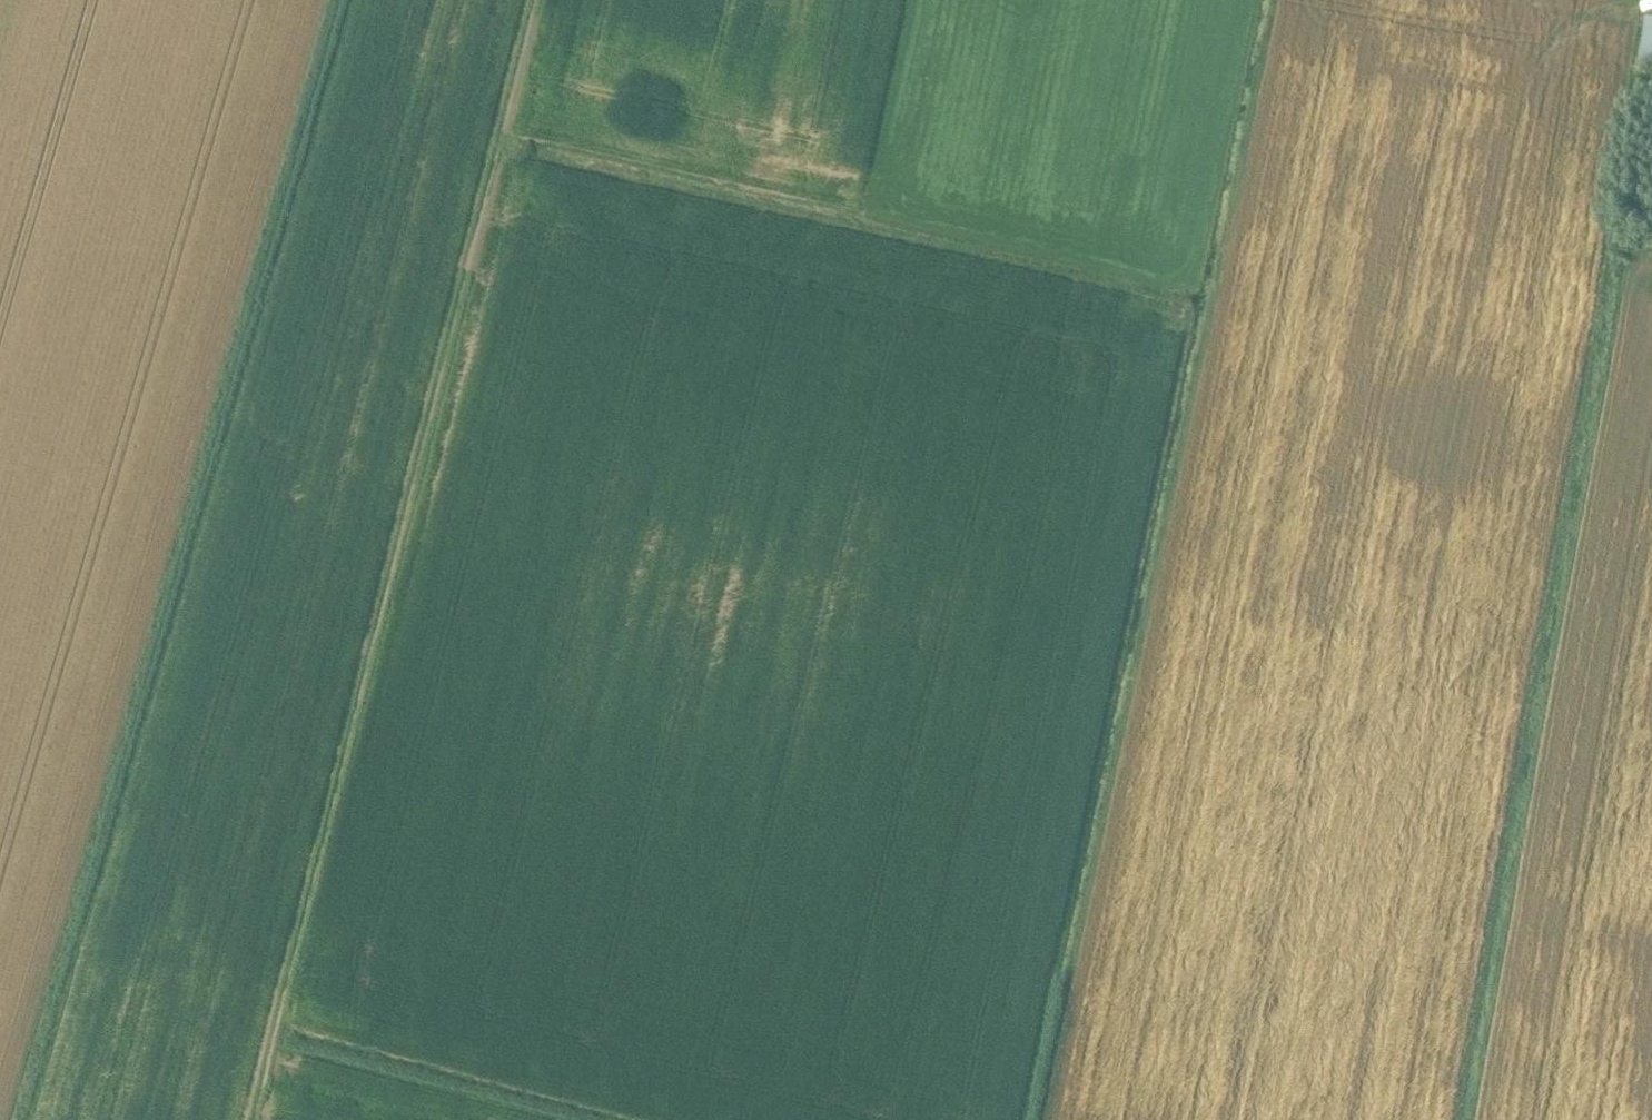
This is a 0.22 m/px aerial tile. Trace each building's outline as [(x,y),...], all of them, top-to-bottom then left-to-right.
[(1638,63),(1651,65),(1651,19),(1644,18),(1638,63)]
